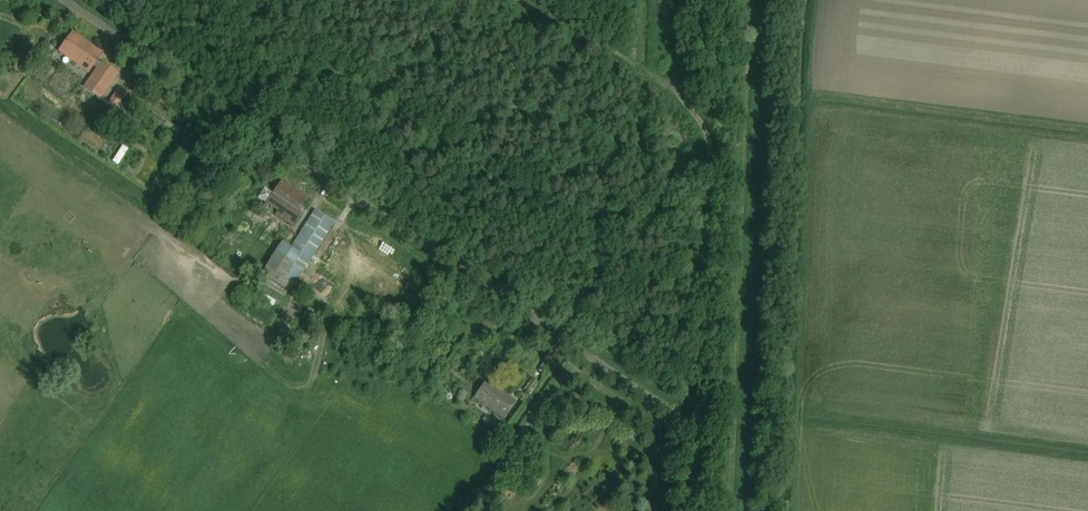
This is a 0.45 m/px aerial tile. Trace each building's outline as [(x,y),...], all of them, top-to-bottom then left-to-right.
[(102,62),(98,60),(103,53),(73,32),(59,51),(89,73),(94,66),(97,68),(84,87),(101,99),(119,74),(103,62),(102,62)] [(128,94),(119,88),(108,103),(116,110),(128,94)] [(115,160),(122,164),(132,147),(125,143),(115,160)] [(306,198),(282,181),(273,193),(266,188),(259,197),(267,203),(264,206),(267,208),(269,205),(278,211),(276,214),(293,226),(302,213),(297,210),(306,198)] [(190,193),(186,200),(173,218),(182,225),(183,224),(180,222),(184,217),(186,219),(187,218),(185,216),(188,211),(190,213),(191,212),(189,210),(192,205),(195,208),(195,207),(192,204),(197,198),(199,200),(200,199),(190,193)] [(281,242),(261,274),(290,292),(333,223),(315,211),(291,249),(281,242)] [(261,282),(284,296),(287,292),(264,277),(261,282)] [(260,297),(263,292),(246,281),(243,286),(260,297)] [(273,305),(273,306),(276,301),(264,293),(261,298),(263,299),(273,305)] [(269,312),(271,310),(273,306),(273,305),(263,299),(260,303),(258,305),(269,312)] [(496,332),(502,323),(489,314),(482,323),(496,332)] [(530,394),(538,383),(532,378),(523,390),(530,394)] [(504,419),(517,401),(490,381),(487,385),(484,383),(473,397),(504,419)] [(502,502),(509,491),(503,487),(496,498),(502,502)]
